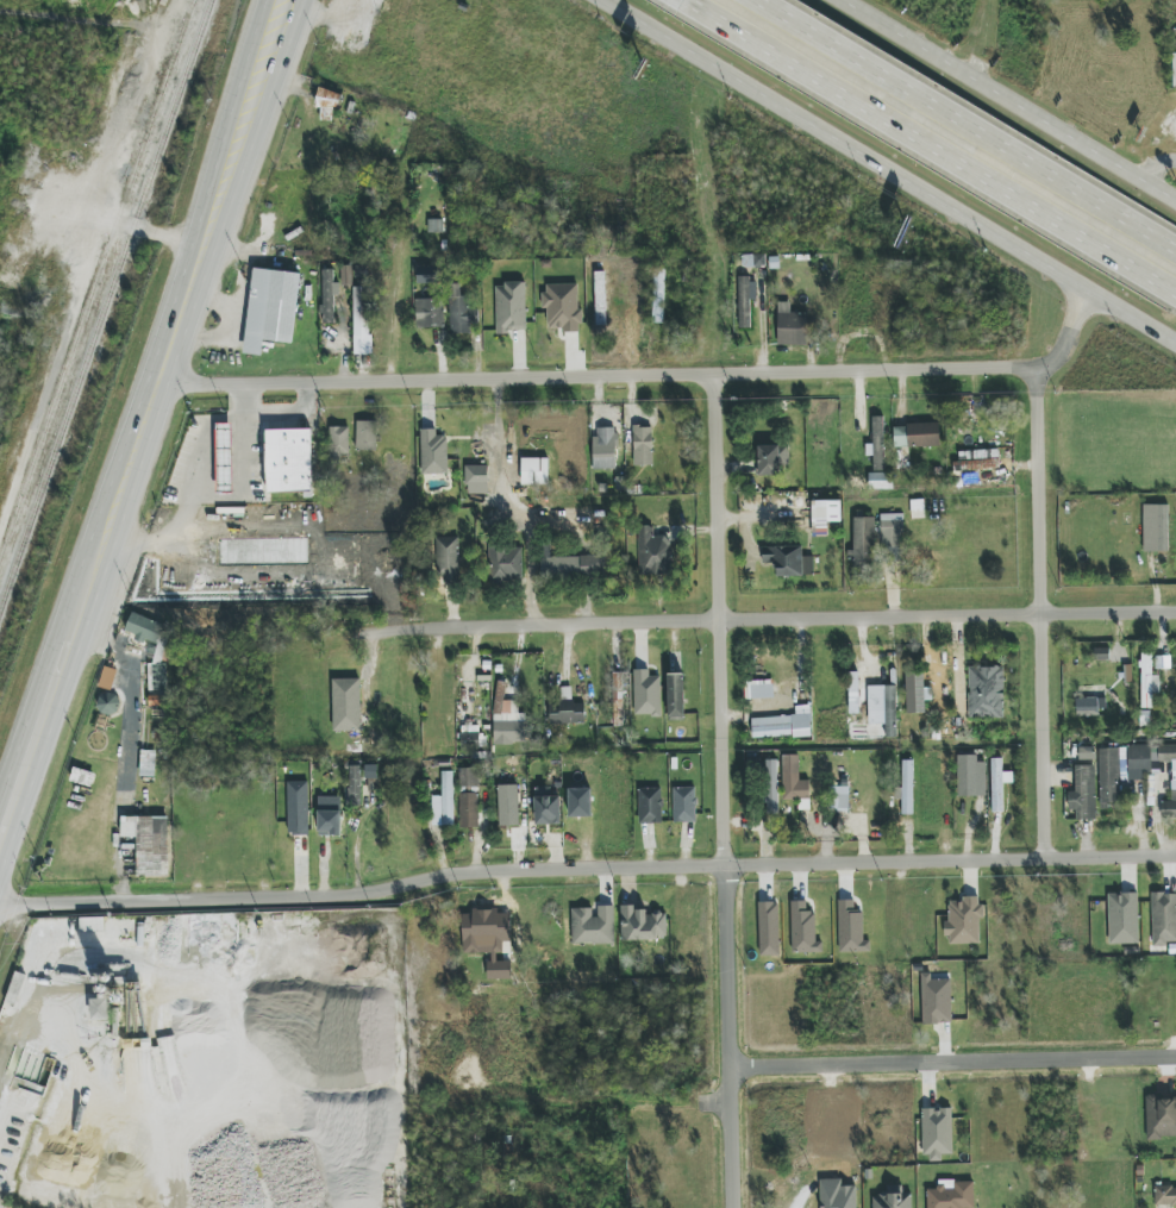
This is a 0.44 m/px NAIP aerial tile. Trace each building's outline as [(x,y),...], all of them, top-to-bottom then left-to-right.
[(322,109),(320,120),(335,123),(340,93),(318,89),(315,108),(322,109)] [(352,266),(341,266),(342,286),(353,286),(352,266)] [(652,323),(664,323),(665,268),(654,268),(652,323)] [(300,273),(252,269),(244,354),(262,356),(264,341),(293,343),(300,273)] [(322,324),(335,324),(335,295),(340,295),(340,283),(334,283),(334,270),(322,270),(322,324)] [(606,326),(604,272),(595,272),(596,326),(606,326)] [(751,328),(750,299),(757,299),(756,278),(738,279),(739,329),(751,328)] [(496,284),(496,333),(527,332),(526,283),(496,284)] [(578,284),(543,285),(544,309),(547,309),(548,331),(581,331),(581,310),(579,310),(578,284)] [(450,333),(470,334),(471,324),(478,324),(478,309),(468,309),(469,296),(461,296),(461,285),(451,285),(450,333)] [(368,288),(354,288),(354,336),(368,336),(368,288)] [(416,329),(445,328),(444,299),(415,299),(416,329)] [(807,313),(790,313),(790,302),(778,303),(778,345),(807,345),(807,313)] [(873,472),(885,471),(884,417),(872,417),(873,472)] [(357,451),(377,451),(377,421),(356,421),(357,451)] [(232,424),(217,424),(218,494),(234,493),(232,424)] [(939,424),(894,425),(894,448),(940,446),(939,424)] [(652,426),(634,427),(634,466),(653,466),(652,426)] [(349,427),(330,427),(330,455),(349,455),(349,427)] [(615,428),(595,428),(595,470),(616,470),(615,428)] [(448,474),(447,437),(437,437),(437,429),(421,430),(422,474),(448,474)] [(311,430),(267,431),(268,494),(313,493),(311,430)] [(758,475),(779,476),(779,462),(788,463),(788,446),(758,446),(758,475)] [(999,450),(956,451),(956,471),(999,470),(999,450)] [(548,459),(522,458),(522,485),(548,486),(548,459)] [(488,466),(467,466),(467,494),(488,494),(488,466)] [(869,490),(893,489),(892,473),(868,474),(869,490)] [(841,501),(812,501),(812,537),(827,537),(827,523),(841,523),(841,501)] [(1168,552),(1168,505),(1143,505),(1143,552),(1168,552)] [(881,514),(881,548),(903,547),(902,514),(881,514)] [(875,518),(853,517),(851,559),(853,559),(853,569),(873,569),(875,518)] [(639,576),(672,575),(671,537),(653,537),(653,526),(638,526),(639,576)] [(459,537),(438,538),(439,583),(460,583),(459,537)] [(777,576),(814,576),(813,557),(803,557),(803,546),(762,547),(763,565),(776,564),(777,576)] [(522,547),(489,548),(490,579),(522,579),(522,547)] [(542,558),(542,580),(597,578),(596,556),(542,558)] [(149,707),(166,706),(166,692),(167,688),(167,664),(162,663),(166,650),(166,648),(168,639),(168,625),(131,614),(125,632),(135,634),(135,642),(150,642),(157,644),(157,650),(152,667),(152,678),(149,687),(149,707)] [(1094,661),(1110,661),(1109,648),(1094,649),(1094,661)] [(1140,708),(1152,708),(1152,693),(1160,693),(1160,676),(1152,676),(1153,653),(1141,653),(1140,708)] [(1003,719),(1004,668),(969,667),(968,718),(1003,719)] [(634,716),(661,716),(660,677),(649,677),(649,670),(634,670),(634,716)] [(859,713),(858,673),(848,673),(849,714),(859,713)] [(685,718),(683,674),(667,674),(668,718),(685,718)] [(932,688),(923,688),(923,674),(907,674),(906,712),(924,713),(924,700),(932,700),(932,688)] [(360,679),(333,679),(334,731),(361,730),(360,679)] [(750,699),(774,698),(773,680),(749,681),(750,699)] [(494,714),(513,716),(514,702),(504,701),(506,684),(497,683),(494,714)] [(869,725),(885,724),(885,737),(897,737),(896,686),(868,686),(869,725)] [(120,695),(100,693),(97,712),(117,715),(120,695)] [(1075,699),(1076,717),(1098,716),(1098,698),(1075,699)] [(585,701),(549,702),(550,724),(585,723),(585,701)] [(812,736),(811,706),(796,706),(796,716),(751,718),(752,738),(812,736)] [(494,746),(513,746),(513,731),(494,732),(494,746)] [(461,749),(481,748),(480,732),(461,733),(461,749)] [(1158,745),(1159,762),(1172,762),(1172,772),(1175,772),(1175,745),(1158,745)] [(1099,748),(1100,804),(1127,803),(1127,774),(1151,773),(1150,746),(1099,748)] [(1095,748),(1079,748),(1079,760),(1094,760),(1095,748)] [(140,777),(155,777),(156,751),(141,751),(140,777)] [(778,814),(777,760),(764,760),(764,754),(746,755),(747,771),(762,771),(763,814),(778,814)] [(799,755),(782,756),(783,801),(802,800),(802,808),(809,808),(809,777),(800,778),(799,755)] [(986,762),(977,762),(977,755),(959,755),(958,797),(985,797),(986,762)] [(1002,759),(992,758),(991,812),(1002,813),(1003,783),(1013,783),(1013,773),(1002,772),(1002,759)] [(913,761),(902,760),(901,815),(912,815),(913,761)] [(378,765),(366,765),(367,790),(378,790),(378,765)] [(361,766),(350,766),(349,788),(345,788),(345,805),(360,805),(361,766)] [(1075,792),(1067,792),(1067,810),(1076,810),(1076,820),(1096,820),(1095,766),(1075,766),(1075,792)] [(460,769),(460,788),(478,788),(478,768),(460,769)] [(433,826),(454,826),(453,772),(441,772),(442,796),(432,796),(433,826)] [(1171,781),(1172,801),(1161,801),(1162,819),(1175,818),(1175,781),(1171,781)] [(308,782),(287,782),(288,835),(309,835),(308,782)] [(499,785),(500,827),(519,826),(518,785),(499,785)] [(673,788),(674,823),(697,823),(696,787),(673,788)] [(829,810),(849,811),(850,787),(830,787),(829,810)] [(592,817),(591,788),(568,789),(569,817),(592,817)] [(662,788),(639,788),(639,824),(662,823),(662,788)] [(561,793),(536,792),(535,825),(560,825),(561,793)] [(460,828),(479,827),(478,793),(460,793),(460,828)] [(318,836),(340,836),(341,805),(319,804),(318,836)] [(137,838),(137,875),(168,876),(169,817),(121,816),(121,838),(137,838)] [(1109,944),(1139,944),(1137,893),(1108,894),(1109,944)] [(1152,893),(1153,945),(1175,945),(1175,893),(1152,893)] [(981,896),(963,897),(963,901),(948,902),(949,923),(946,923),(946,945),(980,944),(979,918),(981,918),(981,896)] [(863,941),(863,913),(855,913),(854,900),(839,901),(840,953),(870,952),(870,941),(863,941)] [(792,954),(823,953),(822,942),(816,942),(815,912),(807,912),(806,901),(790,902),(792,954)] [(759,957),(779,957),(778,902),(758,902),(759,957)] [(615,943),(614,905),(598,906),(599,917),(592,917),(592,908),(572,909),(573,945),(615,943)] [(667,913),(646,913),(646,906),(621,907),(621,940),(667,939),(667,913)] [(931,973),(921,973),(922,1024),(952,1024),(951,980),(931,980),(931,973)] [(91,1020),(108,1020),(107,999),(90,999),(91,1020)] [(1146,1096),(1147,1139),(1175,1138),(1175,1095),(1146,1096)] [(942,1162),(942,1154),(953,1154),(952,1108),(923,1109),(924,1162),(942,1162)] [(974,1182),(954,1182),(954,1187),(928,1187),(928,1207),(974,1207),(974,1182)] [(911,1194),(902,1194),(902,1186),(887,1186),(887,1195),(873,1196),(873,1207),(912,1207),(911,1194)] [(1175,1205),(1175,1187),(1155,1188),(1155,1206),(1175,1205)]
